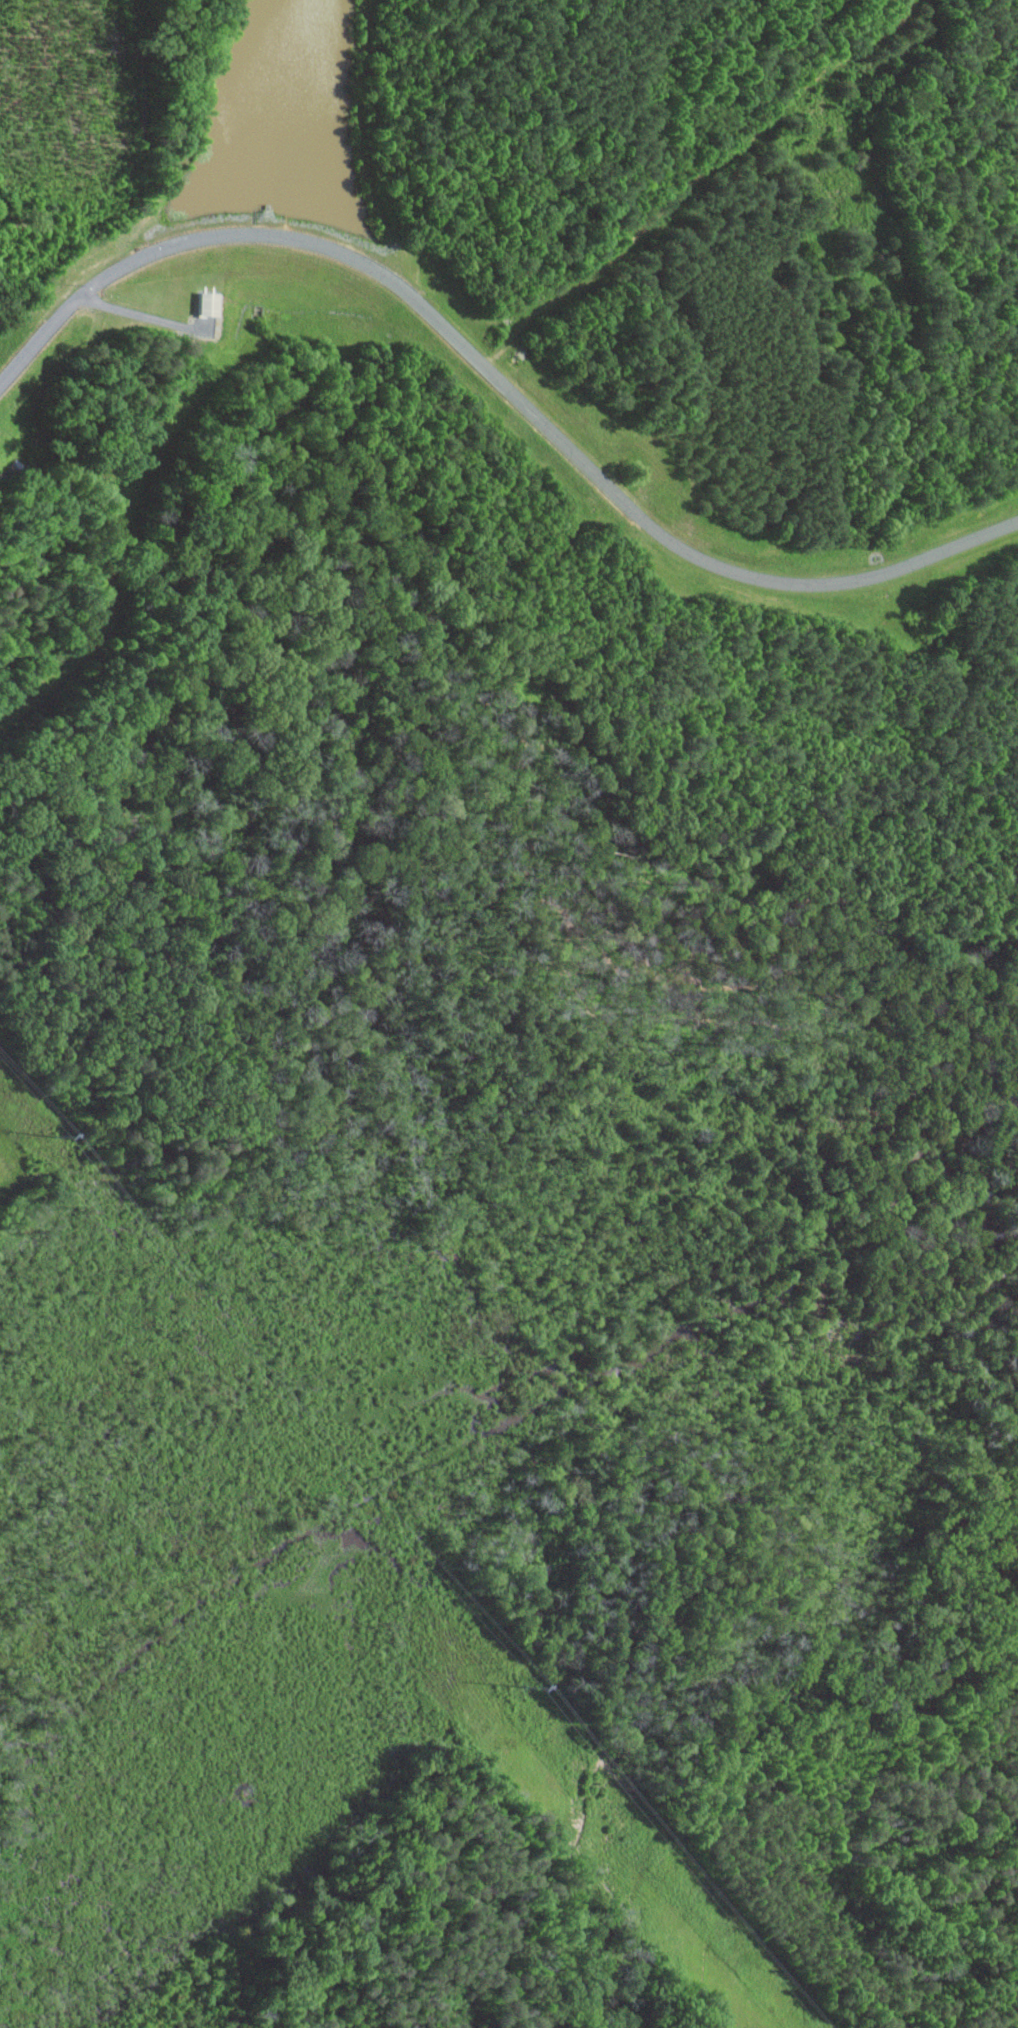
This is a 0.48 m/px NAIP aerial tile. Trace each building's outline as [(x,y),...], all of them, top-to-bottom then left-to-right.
[(221,294),(203,293),(202,315),(220,316),(221,294)]
